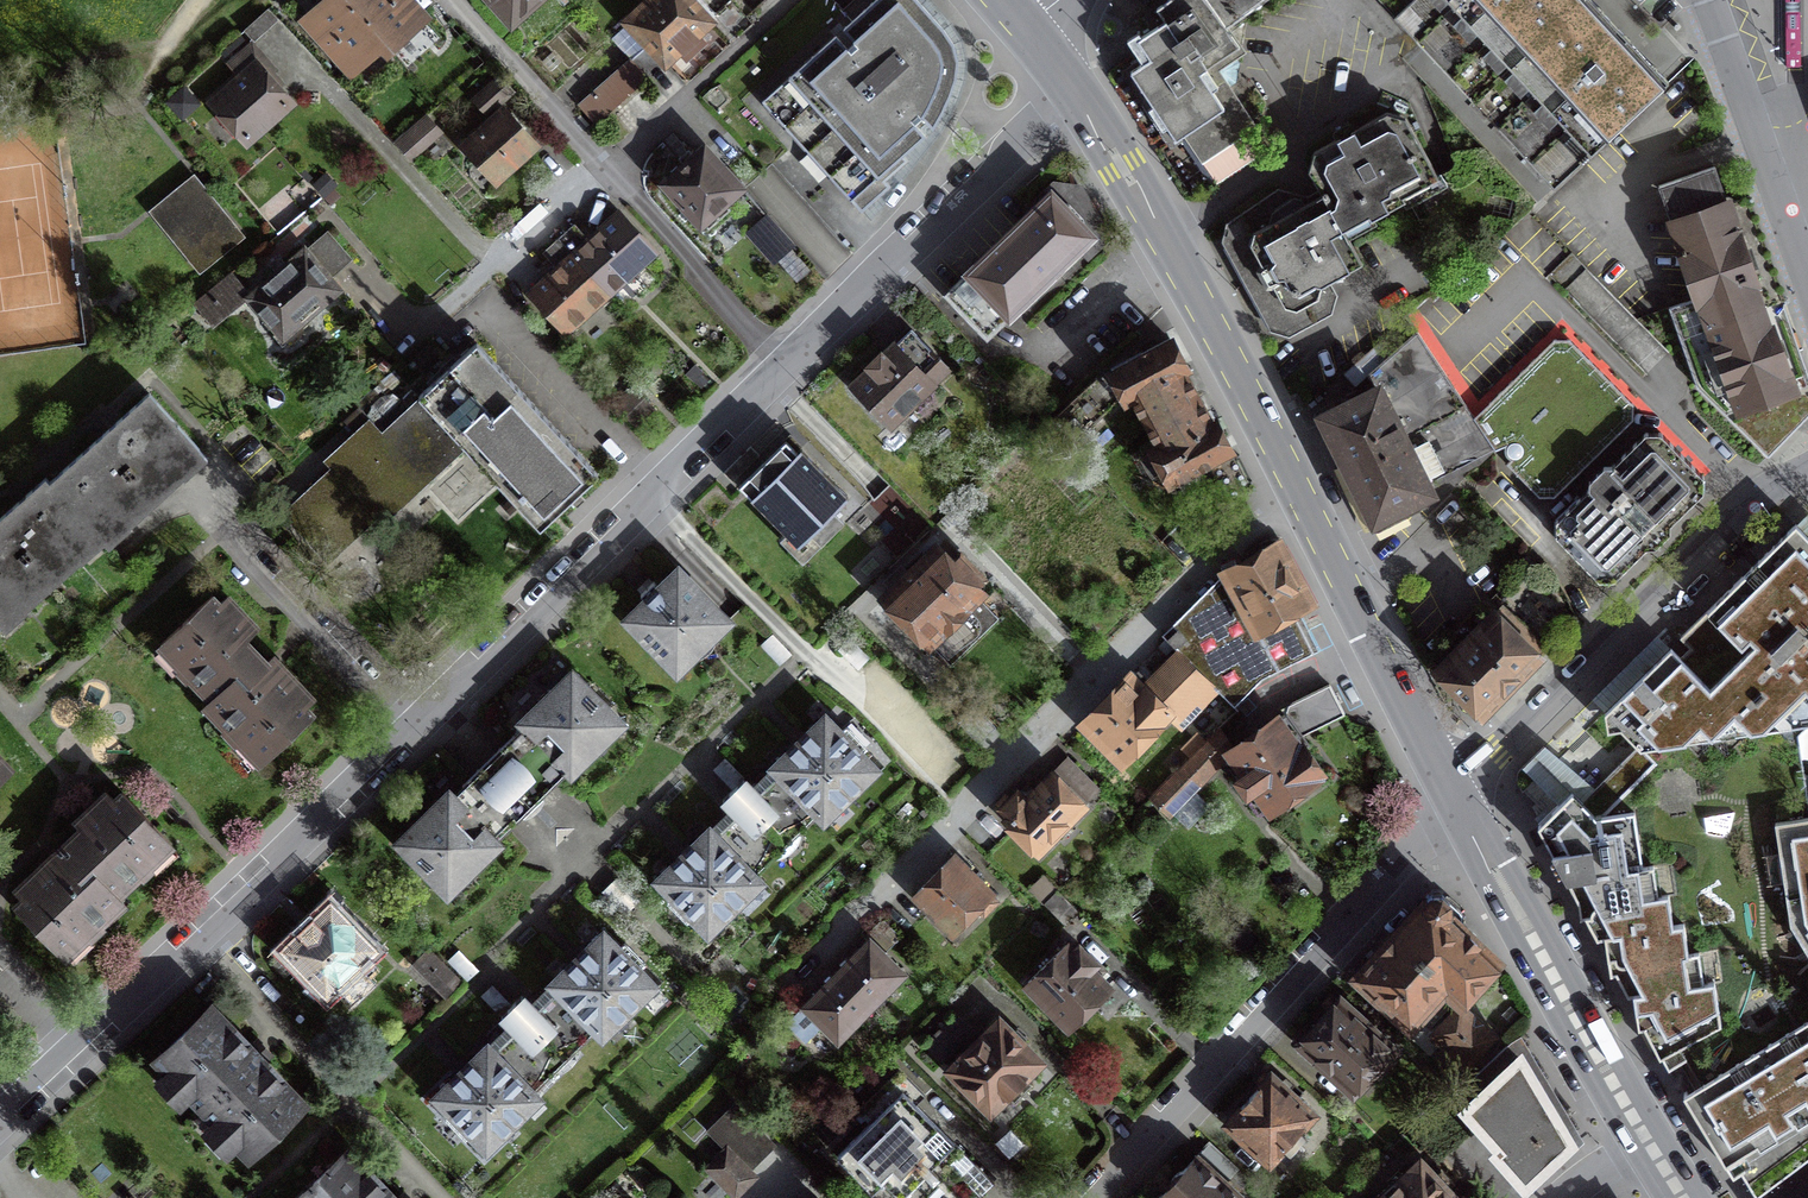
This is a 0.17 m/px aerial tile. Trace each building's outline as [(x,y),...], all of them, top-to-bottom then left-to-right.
[(349,0),(331,0),(308,20),(350,69),(383,40),(349,0)] [(383,40),(389,47),(422,19),(406,0),(349,0),(383,40)] [(519,15),(536,0),(506,0),(519,15)] [(690,0),(651,0),(628,21),(629,22),(611,38),(630,60),(590,96),(607,114),(678,49),(682,53),(690,54),(700,45),(701,37),(697,33),(710,22),(690,0)] [(943,27),(919,0),(873,0),(843,27),(857,42),(850,49),(836,34),(762,102),(862,211),(890,186),(885,181),(907,160),(903,156),(926,135),(920,128),(928,121),(932,126),(950,94),(954,78),(957,61),(953,41),(943,27)] [(1206,0),(1167,0),(1156,9),(1165,21),(1138,39),(1151,58),(1133,70),(1178,138),(1185,133),(1194,147),(1214,152),(1245,132),(1247,114),(1226,84),(1231,78),(1235,63),(1227,55),(1239,46),(1226,28),(1206,0)] [(1226,28),(1266,0),(1206,0),(1226,28)] [(1554,188),(1669,81),(1613,22),(1592,0),(1412,0),(1393,18),(1554,188)] [(256,66),(215,102),(248,139),(289,103),(256,66)] [(512,90),(501,77),(477,97),(488,110),(512,90)] [(502,112),(466,145),(497,179),(534,146),(502,112)] [(1387,114),(1305,157),(1312,169),(1315,176),(1343,228),(1368,215),(1370,219),(1405,201),(1403,196),(1439,177),(1412,127),(1398,134),(1387,114)] [(424,116),(395,142),(411,159),(440,133),(424,116)] [(685,166),(666,183),(700,222),(701,221),(708,229),(731,209),(724,201),(740,187),(705,148),(695,157),(688,149),(678,158),(685,166)] [(1659,185),(1698,297),(1775,270),(1749,196),(1728,203),(1715,166),(1659,185)] [(1358,255),(1343,228),(1315,176),(1221,226),(1280,336),(1339,305),(1323,274),(1358,255)] [(1083,254),(1099,238),(1077,195),(1061,203),(1051,194),(948,293),(988,335),(1078,248),(1083,254)] [(200,265),(237,236),(208,200),(172,229),(200,265)] [(559,238),(608,293),(621,307),(657,276),(643,261),(653,252),(619,213),(588,241),(573,225),(559,238)] [(792,244),(772,223),(754,239),(774,260),(792,244)] [(327,231),(250,296),(283,336),(338,289),(329,279),(352,260),(327,231)] [(608,293),(559,238),(544,251),(559,268),(532,292),(566,330),(608,293)] [(1807,374),(1799,350),(1802,349),(1795,330),(1777,337),(1770,316),(1777,313),(1784,307),(1784,304),(1786,303),(1775,270),(1698,297),(1669,307),(1697,386),(1767,456),(1807,415),(1807,393),(1798,383),(1807,374)] [(232,272),(194,302),(210,322),(248,292),(232,272)] [(871,367),(852,385),(889,424),(949,368),(913,330),(896,345),(895,344),(883,355),(881,352),(868,364),(871,367)] [(1376,389),(1322,416),(1362,494),(1373,517),(1377,521),(1381,520),(1411,505),(1413,502),(1412,498),(1430,488),(1428,483),(1495,449),(1417,332),(1369,373),(1376,389)] [(1539,497),(1556,496),(1633,420),(1633,403),(1570,338),(1553,339),(1488,403),(1489,418),(1506,444),(1505,449),(1505,453),(1508,457),(1511,459),(1508,463),(1539,497)] [(1145,420),(1197,393),(1186,370),(1187,370),(1170,339),(1112,369),(1129,401),(1134,399),(1145,420)] [(477,341),(418,395),(421,398),(465,446),(539,528),(598,474),(477,341)] [(1117,400),(1096,378),(1048,425),(1069,446),(1117,400)] [(50,481),(95,532),(100,537),(199,448),(149,393),(50,481)] [(1197,393),(1145,420),(1157,442),(1152,445),(1172,484),(1231,451),(1213,419),(1212,420),(1197,393)] [(425,482),(465,446),(421,398),(381,433),(376,427),(360,442),(366,449),(354,460),(348,454),(284,512),(302,532),(315,520),(341,548),(379,514),(373,507),(414,470),(425,482)] [(1557,536),(1598,579),(1618,560),(1704,476),(1661,432),(1646,432),(1556,519),(1557,536)] [(764,461),(739,484),(798,546),(849,497),(801,447),(786,441),(764,462),(764,461)] [(50,481),(46,477),(0,518),(0,618),(19,602),(24,608),(79,559),(73,552),(95,532),(50,481)] [(1680,657),(1753,731),(1807,722),(1807,536),(1795,524),(1680,637),(1689,647),(1680,657)] [(1229,576),(1167,638),(1177,650),(1212,684),(1235,705),(1262,678),(1315,652),(1292,609),(1311,599),(1279,541),(1271,540),(1263,541),(1256,547),(1254,555),(1241,563),(1243,568),(1229,576)] [(935,548),(885,597),(926,639),(941,624),(959,643),(992,611),(977,596),(981,592),(975,586),(983,577),(961,554),(951,563),(935,548)] [(730,620),(679,567),(658,586),(653,581),(640,594),(646,599),(626,618),(677,671),(695,654),(690,648),(707,632),(712,637),(730,620)] [(212,595),(160,644),(162,646),(166,643),(171,648),(172,656),(181,666),(177,670),(186,680),(190,676),(212,698),(209,701),(211,703),(214,701),(228,715),(227,727),(223,731),(234,743),(238,739),(248,749),(257,750),(263,757),(259,760),(261,762),(312,715),(304,706),(312,698),(273,656),(267,662),(244,637),(256,627),(227,596),(219,603),(212,595)] [(1538,655),(1493,612),(1439,667),(1460,687),(1457,697),(1464,708),(1473,712),(1484,711),(1538,655)] [(1641,747),(1753,731),(1680,657),(1671,647),(1605,710),(1641,747)] [(1145,682),(1134,671),(1086,720),(1125,757),(1167,714),(1175,721),(1212,684),(1177,650),(1145,682)] [(488,759),(532,805),(559,779),(555,776),(565,767),(571,772),(623,722),(573,671),(522,721),(528,727),(517,738),(513,735),(488,759)] [(1233,749),(1219,729),(1155,796),(1163,806),(1160,811),(1168,816),(1232,751),(1248,771),(1236,780),(1248,794),(1260,787),(1273,806),(1322,772),(1304,748),(1309,743),(1304,733),(1345,714),(1328,683),(1294,701),(1288,707),(1284,713),(1233,749)] [(877,767),(825,715),(772,767),(777,772),(757,792),(744,778),(723,799),(737,813),(716,833),(710,827),(657,880),(709,931),(760,881),(755,875),(776,855),(770,849),(793,827),(798,832),(818,812),(825,819),(877,767)] [(1807,725),(1807,722),(1753,731),(1641,747),(1661,768),(1643,785),(1637,780),(1601,816),(1633,807),(1643,862),(1653,865),(1658,895),(1668,892),(1675,923),(1685,921),(1689,951),(1699,949),(1703,980),(1715,979),(1720,1021),(1677,1044),(1701,1082),(1807,1020),(1807,950),(1789,921),(1775,820),(1807,815),(1807,802),(1800,757),(1789,744),(1807,725)] [(532,805),(488,759),(462,784),(465,788),(455,797),(449,791),(397,840),(447,893),(500,842),(493,836),(504,825),(507,829),(532,805)] [(1010,816),(1006,820),(1037,850),(1084,802),(1053,772),(1027,799),(1018,789),(1009,798),(1005,794),(997,803),(1010,816)] [(1570,790),(1538,824),(1597,937),(1606,934),(1608,953),(1628,994),(1633,993),(1636,1012),(1659,1052),(1677,1044),(1720,1021),(1715,979),(1703,980),(1699,949),(1689,951),(1685,921),(1675,923),(1668,892),(1658,895),(1653,865),(1643,862),(1633,807),(1601,816),(1595,815),(1570,790)] [(24,897),(15,905),(61,952),(68,945),(77,944),(87,935),(90,939),(104,926),(99,921),(100,912),(140,874),(143,878),(153,869),(149,865),(159,855),(159,846),(167,838),(122,791),(114,799),(107,791),(76,820),(88,832),(72,847),(67,840),(16,889),(24,897)] [(1807,950),(1807,815),(1775,820),(1789,921),(1807,950)] [(954,855),(915,894),(953,931),(992,893),(954,855)] [(1077,911),(1057,891),(1044,903),(1064,924),(1077,911)] [(1394,936),(1461,998),(1484,973),(1489,973),(1497,964),(1497,958),(1462,923),(1462,912),(1442,894),(1437,894),(1431,895),(1394,936)] [(370,949),(330,907),(316,921),(312,921),(302,929),(302,934),(288,948),(327,989),(370,949)] [(655,983),(603,931),(551,982),(557,989),(536,1009),(521,995),(501,1015),(515,1029),(493,1050),(487,1043),(434,1095),(486,1148),(539,1096),(533,1090),(552,1071),(548,1066),(572,1042),(577,1047),(596,1029),(602,1035),(655,983)] [(1461,998),(1394,936),(1376,955),(1358,975),(1410,1024),(1431,1002),(1436,1007),(1451,991),(1459,999),(1461,998)] [(837,973),(870,1006),(903,973),(870,940),(837,973)] [(1066,945),(1028,982),(1071,1025),(1108,988),(1089,969),(1096,962),(1079,944),(1072,951),(1066,945)] [(428,952),(415,964),(425,975),(438,962),(428,952)] [(870,1006),(837,973),(788,1023),(805,1040),(822,1023),(838,1039),(870,1006)] [(1397,1052),(1341,1001),(1303,1043),(1353,1089),(1374,1066),(1379,1071),(1397,1052)] [(250,1047),(211,1007),(159,1056),(250,1152),(303,1103),(263,1061),(265,1059),(252,1045),(250,1047)] [(1494,1036),(1461,1007),(1434,1034),(1468,1065),(1494,1036)] [(970,1034),(953,1016),(925,1043),(942,1060),(970,1034)] [(999,1020),(950,1070),(990,1110),(1040,1060),(999,1020)] [(1701,1082),(1708,1093),(1691,1102),(1727,1161),(1732,1157),(1755,1195),(1807,1156),(1807,1020),(1701,1082)] [(1540,1090),(1511,1041),(1456,1093),(1504,1146),(1499,1150),(1525,1180),(1569,1139),(1540,1090)] [(899,1069),(856,1110),(869,1123),(838,1154),(881,1197),(979,1197),(981,1197),(903,1117),(925,1096),(899,1069)] [(1313,1113),(1270,1074),(1227,1123),(1270,1161),(1287,1143),(1293,1149),(1306,1134),(1299,1129),(1313,1113)] [(1210,1142),(1158,1197),(1241,1197),(1224,1183),(1238,1168),(1210,1142)] [(754,1176),(726,1149),(708,1168),(735,1195),(754,1176)] [(298,1197),(394,1197),(348,1150),(298,1197)] [(1381,1197),(1455,1197),(1420,1161),(1403,1177),(1398,1171),(1387,1181),(1393,1187),(1381,1197)]
